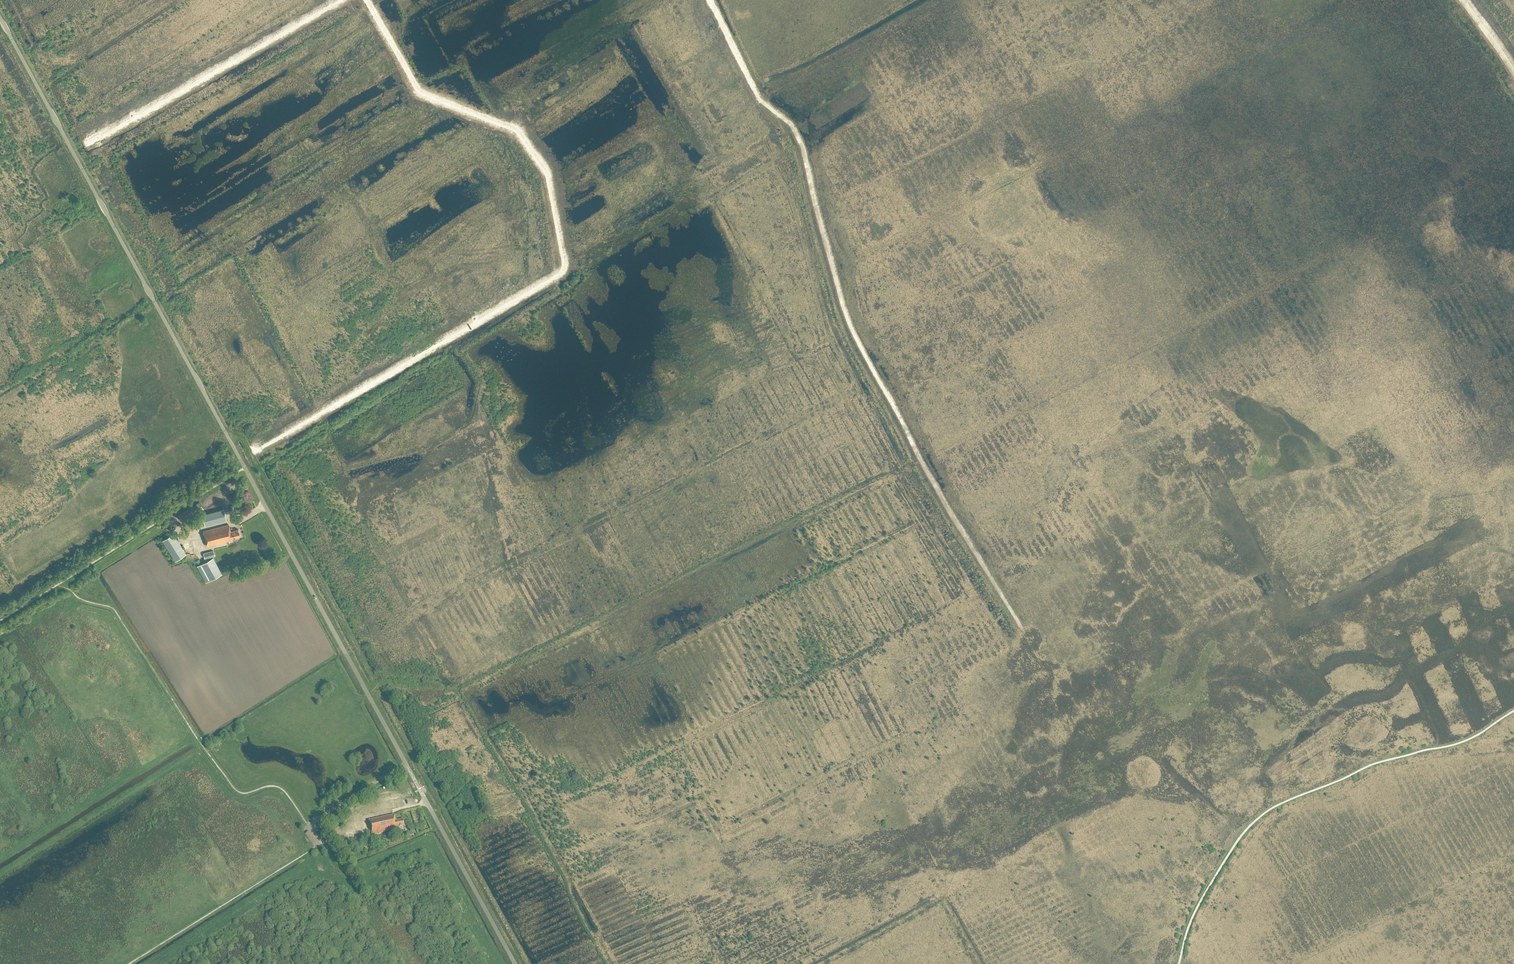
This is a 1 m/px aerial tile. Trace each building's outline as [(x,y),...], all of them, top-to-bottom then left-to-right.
[(177,515),(181,522),(203,509),(198,501),(177,515)] [(193,527),(205,524),(226,519),(223,508),(202,514),(203,517),(191,520),(193,527)] [(207,545),(224,541),(233,539),(232,538),(240,536),(238,528),(230,530),(229,524),(203,530),(207,545)] [(173,533),(162,540),(163,541),(174,560),(185,553),(178,542),(173,533)] [(213,550),(203,553),(204,558),(215,556),(213,550)] [(221,573),(213,557),(197,566),(206,582),(221,573)] [(398,828),(405,827),(403,819),(396,821),(394,815),(369,820),(372,835),(395,830),(395,834),(399,833),(398,828)] [(355,851),(344,834),(338,838),(348,855),(355,851)]
